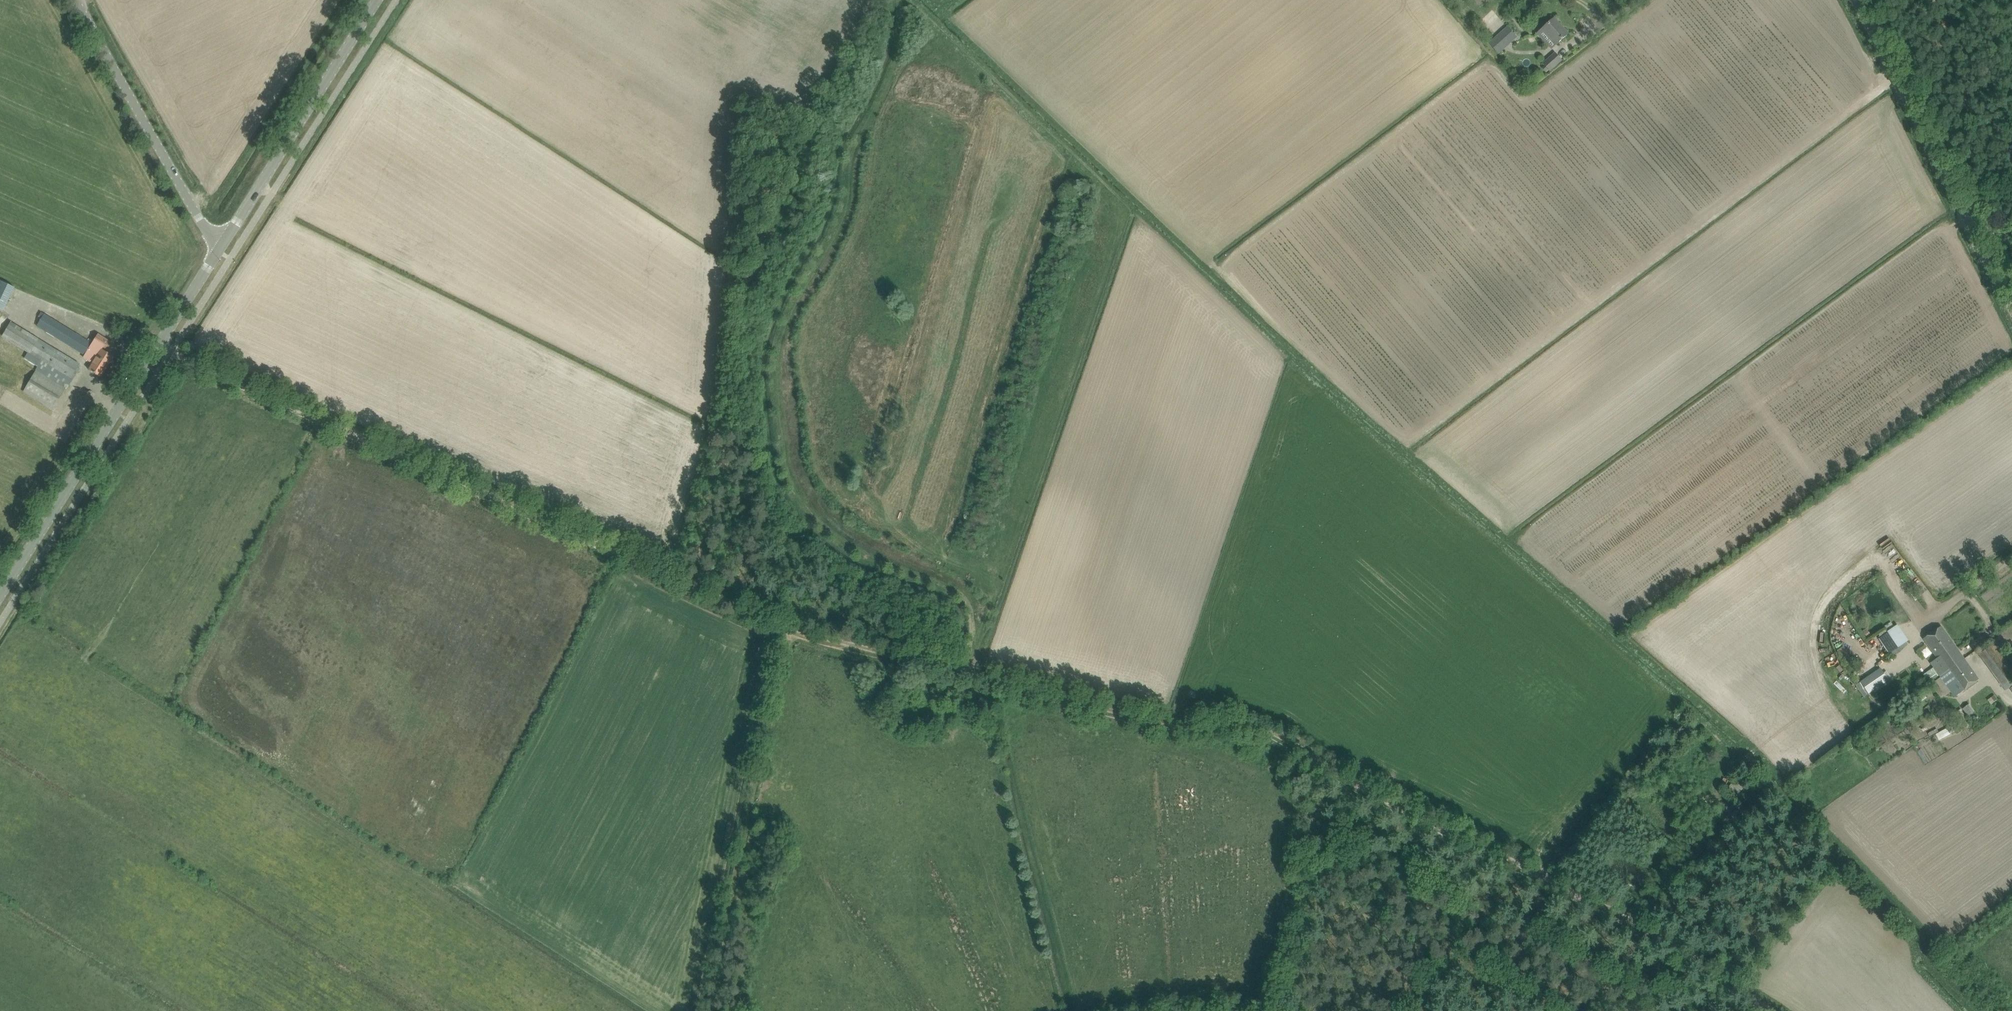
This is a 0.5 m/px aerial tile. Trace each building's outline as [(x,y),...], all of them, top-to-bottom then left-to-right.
[(1481,19),(1486,24),(1497,13),(1492,8),(1481,19)] [(1542,29),(1556,44),(1569,34),(1555,18),(1542,29)] [(1490,42),(1499,53),(1517,36),(1508,26),(1490,42)] [(1543,62),(1551,71),(1563,60),(1556,51),(1543,62)] [(2,311),(13,286),(0,280),(0,309),(2,311)] [(98,334),(92,343),(45,313),(38,325),(85,355),(88,351),(97,357),(89,370),(100,377),(113,356),(108,353),(113,344),(98,334)] [(38,366),(37,367),(39,368),(37,371),(23,391),(51,409),(80,366),(13,321),(4,335),(30,352),(25,359),(27,360),(28,359),(38,366)] [(1889,651),(1908,640),(1899,624),(1880,635),(1889,651)] [(1979,679),(1964,659),(1941,626),(1924,638),(1937,658),(1931,662),(1940,676),(1955,696),(1970,685),(1979,679)] [(2011,653),(2008,656),(1997,640),(1979,654),(2002,686),(2011,679),(2011,654),(2011,653)] [(1844,645),(1838,648),(1843,657),(1849,654),(1844,645)] [(1860,680),(1869,693),(1889,679),(1881,666),(1860,680)] [(1969,704),(1963,709),(1968,716),(1975,712),(1969,704)] [(1957,723),(1961,730),(1970,725),(1961,709),(1954,714),(1959,721),(1957,723)] [(1952,725),(1939,732),(1942,738),(1955,731),(1952,725)]
